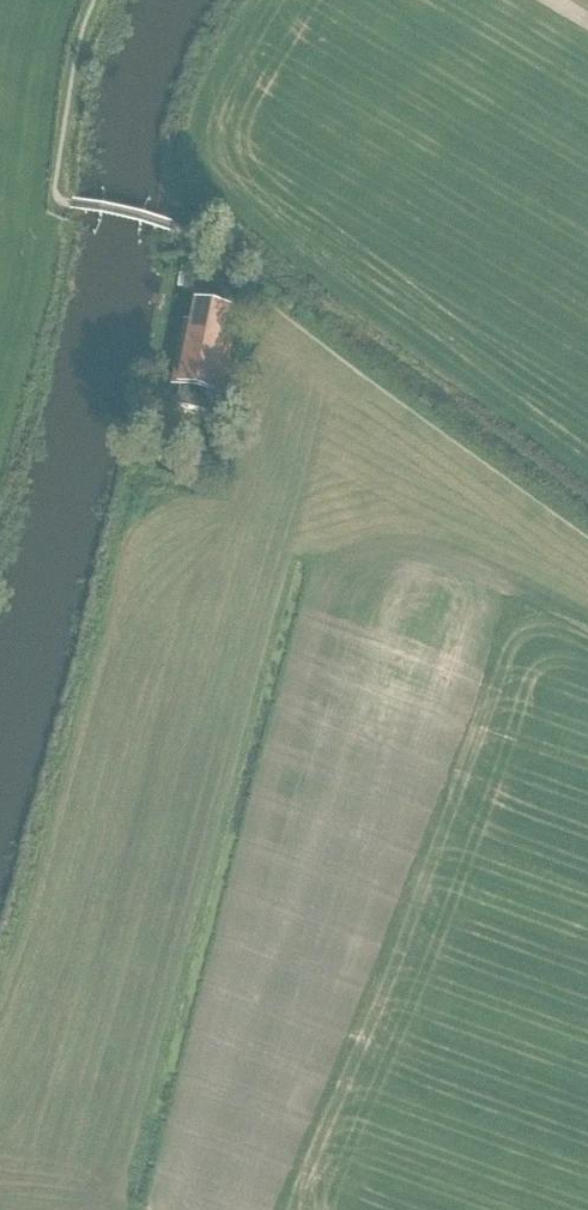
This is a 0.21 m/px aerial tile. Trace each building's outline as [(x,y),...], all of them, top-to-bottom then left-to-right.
[(220,362),(230,313),(197,306),(185,365),(179,364),(175,385),(181,386),(177,407),(209,413),(213,393),(220,394),(220,393),(214,392),(217,373),(224,375),(226,363),(220,362)] [(195,463),(191,483),(208,486),(212,466),(195,463)]
